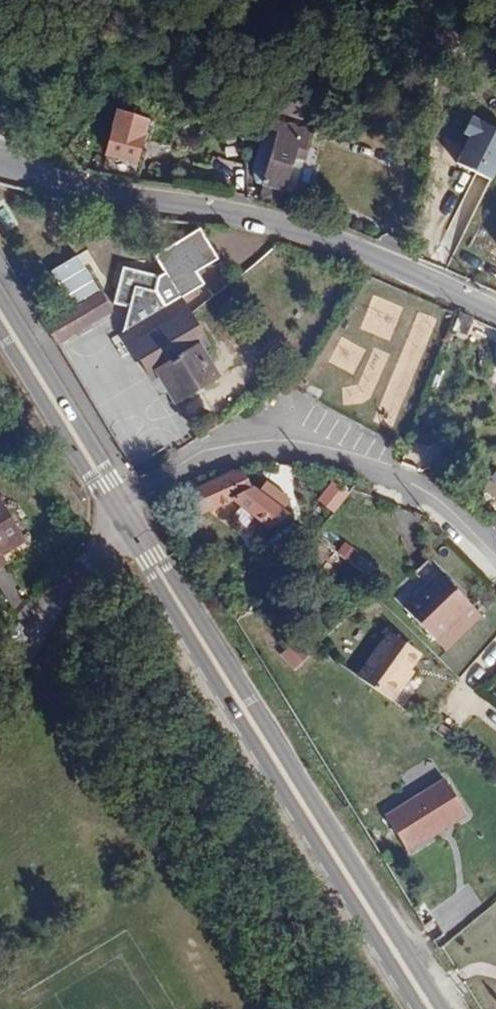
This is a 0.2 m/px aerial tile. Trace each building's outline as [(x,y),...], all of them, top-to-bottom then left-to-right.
[(280,117),(276,134),(306,141),(311,124),(304,121),(297,118),(305,93),(303,86),(278,78),(268,113),(280,117)] [(308,107),(305,93),(297,118),(304,121),(308,107)] [(161,128),(124,114),(108,170),(136,178),(147,142),(158,142),(161,128)] [(495,184),(495,128),(481,120),(458,164),(495,184)] [(306,141),(276,134),(266,132),(255,170),(261,181),(285,185),(293,155),(302,156),(306,141)] [(214,250),(203,232),(158,259),(169,276),(214,250)] [(70,311),(97,296),(74,258),(47,275),(70,311)] [(127,267),(117,303),(131,306),(146,334),(141,336),(163,373),(179,400),(213,379),(192,345),(205,337),(182,298),(170,307),(159,290),(163,276),(127,267)] [(47,325),(57,344),(109,312),(99,294),(97,296),(70,311),(47,325)] [(151,379),(163,373),(141,336),(129,343),(151,379)] [(265,467),(246,476),(250,486),(270,477),(265,467)] [(250,486),(246,476),(243,473),(231,474),(190,490),(200,511),(232,499),(271,527),(287,516),(252,489),(250,486)] [(319,501),(336,515),(352,494),(335,481),(319,501)] [(9,565),(5,557),(26,544),(0,499),(0,570),(9,565)] [(412,606),(442,636),(478,600),(446,569),(412,606)] [(357,679),(392,703),(405,685),(401,681),(411,669),(420,656),(389,634),(357,679)] [(299,670),(307,655),(289,645),(281,661),(299,670)] [(401,681),(405,685),(414,671),(411,669),(401,681)] [(451,778),(389,815),(413,855),(475,818),(451,778)]
